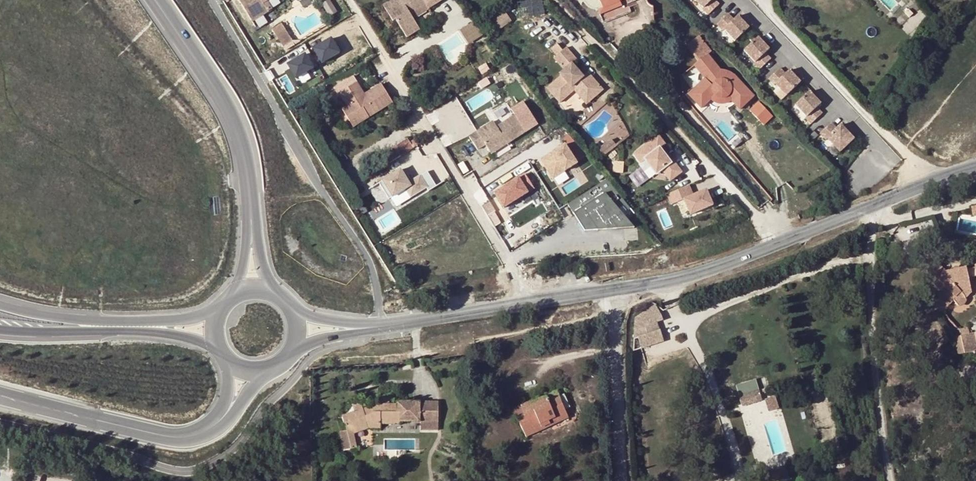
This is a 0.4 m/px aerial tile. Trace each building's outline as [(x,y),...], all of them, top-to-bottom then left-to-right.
[(252,22),(268,12),(263,4),(267,1),(269,0),(238,0),(252,22)] [(326,3),(331,15),(338,12),(332,0),(326,3)] [(408,38),(421,30),(413,19),(409,13),(412,11),(413,13),(426,4),(429,9),(441,0),(395,0),(386,6),(408,38)] [(603,22),(630,11),(627,4),(635,0),(598,0),(602,9),(598,11),(603,22)] [(709,16),(718,6),(713,1),(714,0),(691,0),(709,16)] [(263,4),(268,12),(272,10),(267,1),(263,4)] [(413,19),(429,9),(426,4),(413,13),(412,11),(409,13),(413,19)] [(908,12),(903,6),(899,10),(905,15),(908,12)] [(511,19),(503,10),(491,21),(499,30),(511,19)] [(734,43),(750,28),(738,15),(734,19),(729,14),(717,24),(734,43)] [(282,23),(272,29),(283,47),(293,41),(282,23)] [(474,25),(462,32),(469,44),(481,36),(474,25)] [(710,51),(699,36),(687,45),(699,60),(707,53),(710,51)] [(761,70),(770,61),(765,56),(772,49),(760,36),(743,52),(761,70)] [(331,39),(314,49),(322,63),(339,53),(331,39)] [(556,55),(562,50),(557,43),(551,49),(556,55)] [(560,76),(546,88),(560,104),(574,91),(578,88),(590,101),(604,90),(588,72),(584,76),(573,63),(577,59),(567,47),(562,50),(556,55),(553,58),(563,70),(558,74),(560,76)] [(742,108),(755,96),(734,72),(721,68),(707,53),(699,60),(694,65),(705,78),(687,93),(702,109),(712,101),(716,103),(729,103),(734,98),(742,108)] [(313,68),(305,54),(288,65),(296,78),(313,68)] [(787,98),(804,82),(791,69),(785,74),(780,69),(769,79),(787,98)] [(341,109),(347,118),(363,108),(369,117),(392,103),(380,84),(365,94),(353,76),(334,88),(337,94),(339,93),(346,105),(341,109)] [(578,88),(574,91),(586,105),(590,101),(578,88)] [(811,123),(821,112),(816,108),(821,102),(809,90),(793,105),(811,123)] [(760,100),(750,109),(765,125),(775,116),(760,100)] [(477,130),(469,135),(477,148),(485,144),(489,150),(505,140),(506,141),(509,139),(510,141),(517,136),(516,134),(524,129),(525,131),(537,123),(523,101),(510,108),(514,114),(496,126),(493,120),(477,130)] [(363,108),(347,118),(353,127),(369,117),(363,108)] [(839,152),(855,137),(843,123),(832,133),(827,128),(813,141),(819,148),(828,140),(839,152)] [(658,137),(635,154),(641,162),(644,159),(656,175),(662,171),(670,182),(683,173),(674,160),(670,163),(660,149),(665,145),(658,137)] [(387,164),(418,144),(415,139),(410,142),(407,138),(381,155),(387,164)] [(489,150),(494,158),(510,148),(507,143),(510,141),(509,139),(506,141),(505,140),(489,150)] [(607,152),(618,146),(614,139),(603,146),(607,152)] [(565,143),(540,159),(552,178),(577,162),(565,143)] [(400,170),(378,183),(388,200),(405,189),(410,197),(426,187),(428,191),(435,187),(427,173),(411,182),(407,174),(404,176),(400,170)] [(525,173),(495,192),(504,207),(534,188),(525,173)] [(630,207),(606,179),(568,204),(585,231),(634,228),(622,214),(630,207)] [(688,186),(666,195),(671,205),(683,199),(690,215),(712,205),(706,190),(692,196),(688,186)] [(923,271),(921,273),(939,292),(937,295),(947,306),(953,301),(955,304),(957,305),(959,305),(962,304),(964,303),(965,300),(965,298),(962,295),(970,287),(968,278),(975,276),(975,264),(974,265),(975,267),(966,269),(965,267),(947,271),(935,259),(923,271)] [(962,295),(965,298),(971,293),(970,287),(962,295)] [(664,314),(656,303),(636,317),(635,350),(666,340),(662,329),(652,332),(650,324),(660,321),(666,320),(664,314)] [(660,321),(650,324),(652,332),(662,329),(660,321)] [(964,353),(972,351),(975,350),(971,333),(969,333),(968,327),(959,329),(962,344),(964,353)] [(964,353),(962,344),(955,345),(957,354),(964,353)] [(739,394),(742,403),(743,406),(762,400),(758,389),(739,394)] [(524,414),(516,417),(525,436),(550,426),(548,420),(566,413),(564,410),(559,396),(557,393),(536,402),(538,407),(532,409),(530,404),(529,401),(520,405),(524,414)] [(559,396),(564,410),(570,407),(564,394),(559,396)] [(774,396),(764,400),(768,412),(778,409),(774,396)] [(438,402),(396,401),(396,404),(396,412),(399,412),(400,422),(438,422),(438,402)] [(354,411),(341,415),(347,430),(367,423),(368,428),(380,428),(380,424),(400,424),(400,422),(399,412),(396,412),(396,404),(388,404),(375,404),(372,404),(372,409),(363,412),(362,407),(361,404),(352,404),(354,411)] [(513,408),(516,417),(524,414),(520,405),(513,408)] [(548,420),(550,426),(568,418),(566,413),(548,420)] [(367,423),(347,430),(351,449),(357,447),(354,433),(368,428),(367,423)] [(351,449),(347,430),(339,432),(342,451),(351,449)]
